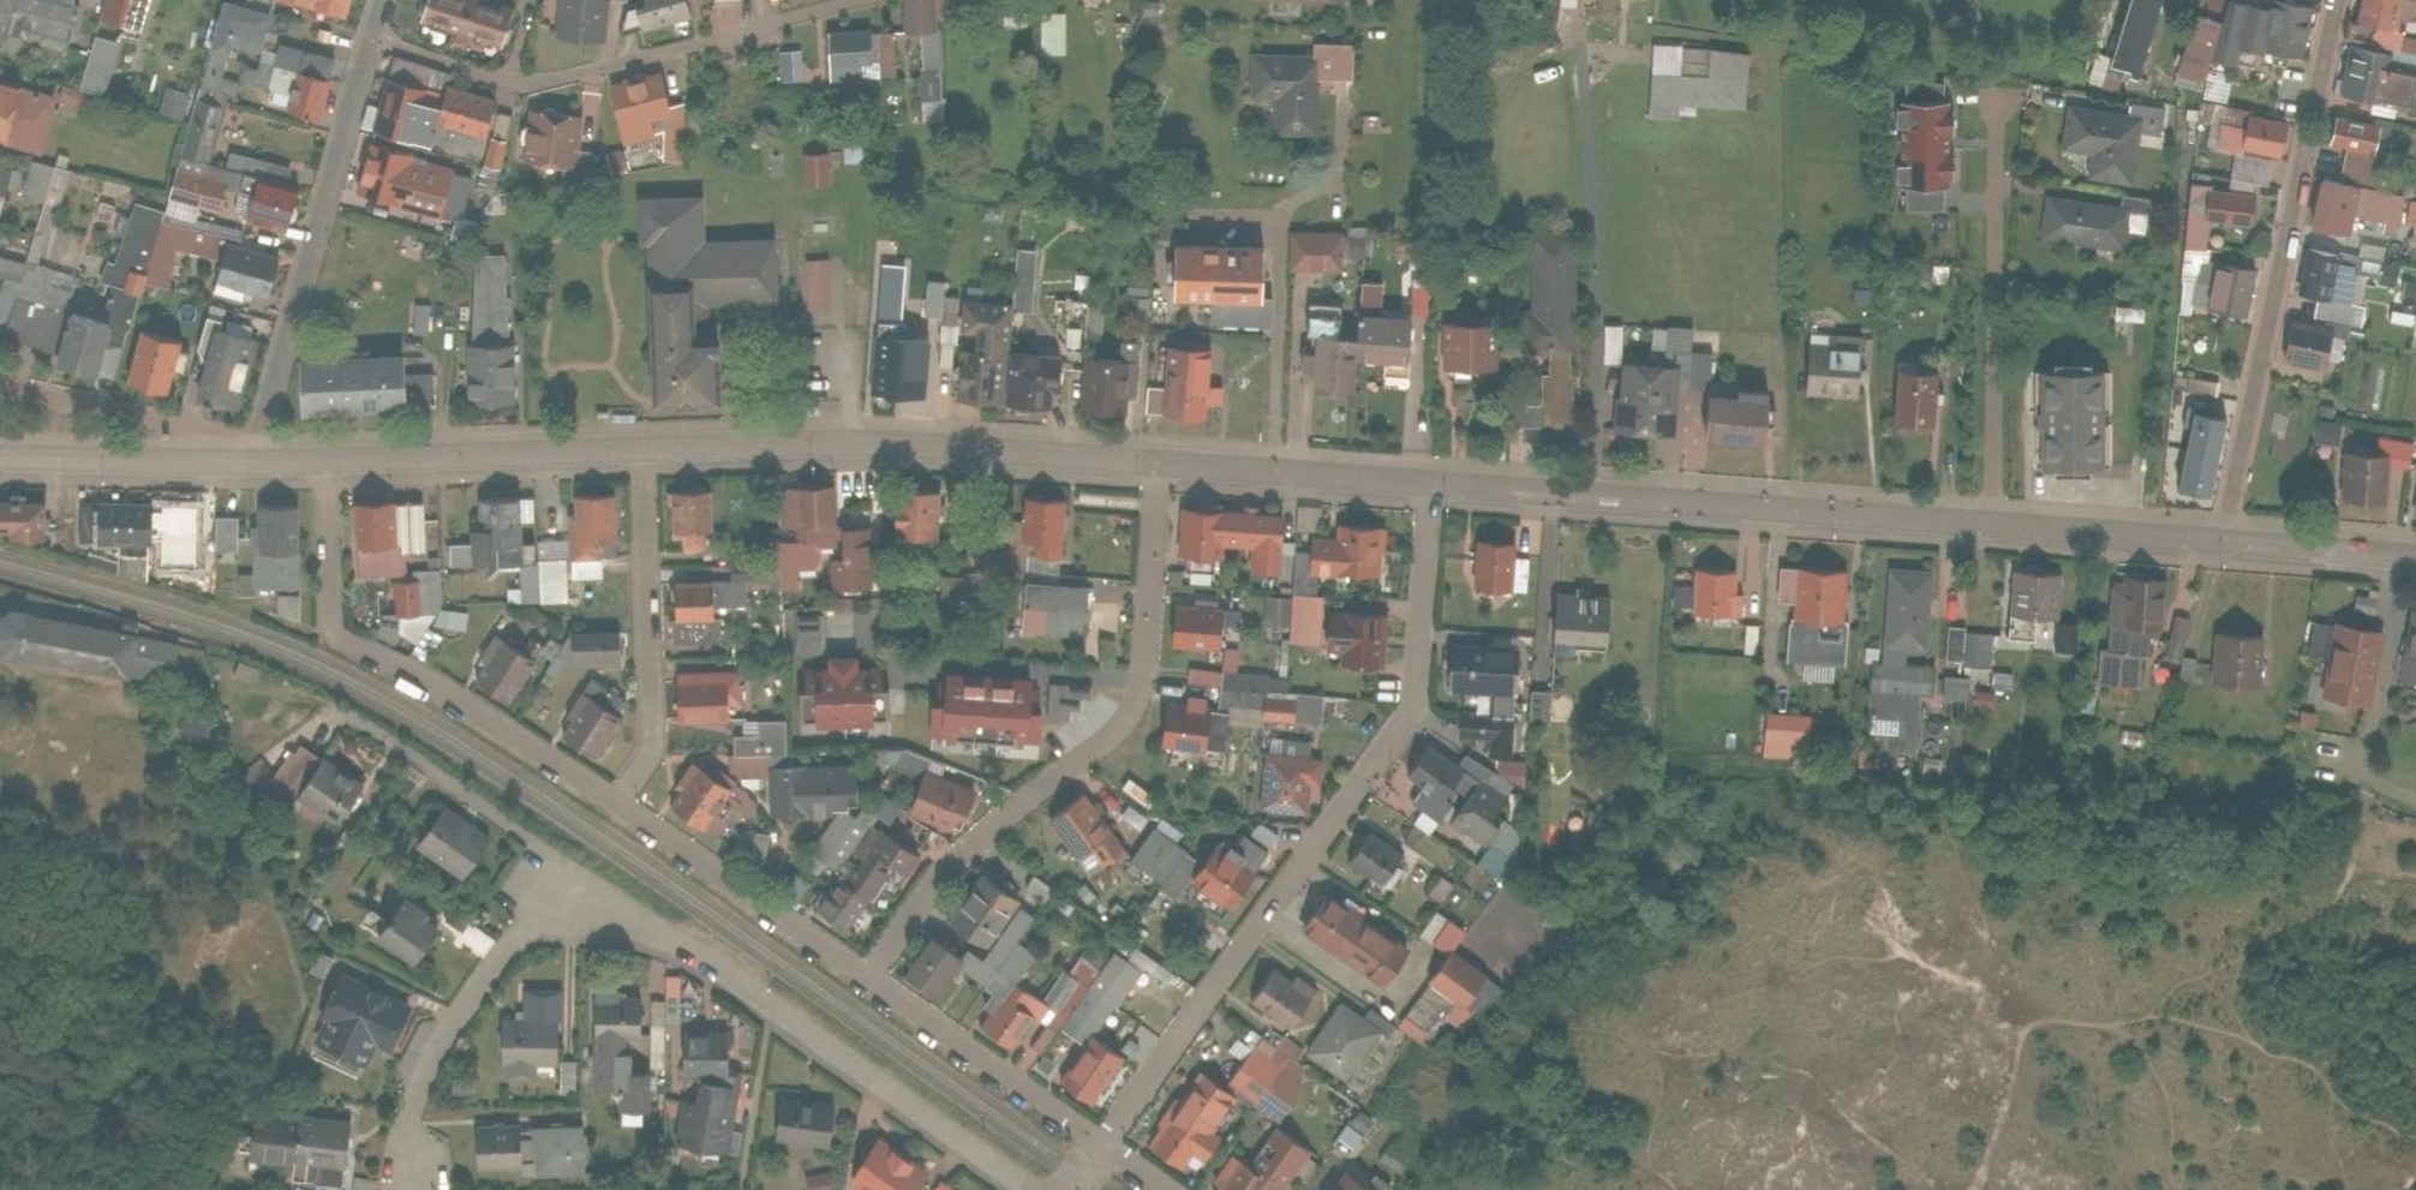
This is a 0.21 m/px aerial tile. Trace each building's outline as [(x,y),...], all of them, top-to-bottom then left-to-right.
[(21,38),(25,25),(75,39),(86,1),(81,0),(0,0),(0,32),(21,38)] [(110,20),(153,31),(161,0),(115,0),(110,20)] [(357,19),(362,0),(284,0),(357,19)] [(421,26),(515,58),(531,12),(497,0),(430,0),(421,26)] [(612,48),(618,0),(557,0),(552,41),(612,48)] [(692,0),(643,0),(644,4),(636,7),(646,36),(699,18),(692,0)] [(913,34),(945,32),(944,0),(912,0),(913,34)] [(1316,12),(1316,0),(1238,0),(1238,12),(1316,12)] [(2114,64),(2142,73),(2165,0),(2134,0),(2114,64)] [(2198,6),(2224,17),(2228,0),(2200,0),(2198,6)] [(2216,54),(2234,58),(2237,44),(2315,59),(2324,10),(2289,0),(2268,0),(2267,7),(2235,0),(2228,0),(2216,54)] [(2399,49),(2402,35),(2405,17),(2415,19),(2415,0),(2354,0),(2353,10),(2366,13),(2363,25),(2377,27),(2374,44),(2393,47),(2399,49)] [(275,13),(230,2),(217,54),(242,60),(245,48),(264,53),(275,13)] [(1033,53),(1070,52),(1070,15),(1032,15),(1033,53)] [(2196,15),(2178,73),(2203,80),(2216,54),(2221,22),(2196,15)] [(99,33),(84,87),(109,93),(124,40),(99,33)] [(873,33),(831,34),(832,86),(874,85),(873,33)] [(2402,35),(2399,49),(2415,52),(2415,38),(2402,35)] [(894,36),(874,37),(876,82),(896,81),(894,36)] [(1320,43),(1320,53),(1324,54),(1324,75),(1354,76),(1355,44),(1320,43)] [(2350,46),(2341,94),(2414,107),(2415,97),(2415,52),(2399,49),(2393,47),(2388,53),(2350,46)] [(805,48),(785,49),(787,78),(806,77),(805,48)] [(1320,53),(1256,53),(1256,96),(1279,96),(1279,135),(1323,136),(1324,75),(1324,54),(1320,53)] [(400,55),(397,66),(419,73),(423,62),(400,55)] [(1633,65),(1630,125),(1734,131),(1737,71),(1633,65)] [(338,78),(305,69),(294,110),(327,119),(338,78)] [(395,77),(381,127),(487,155),(500,105),(395,77)] [(668,77),(614,91),(628,145),(659,136),(656,122),(678,116),(668,77)] [(0,78),(0,135),(48,149),(63,97),(0,78)] [(170,85),(164,108),(189,114),(195,91),(170,85)] [(233,106),(206,98),(190,157),(217,164),(233,106)] [(2253,110),(2208,102),(2205,120),(2230,124),(2226,148),(2246,152),(2252,115),(2253,110)] [(1957,103),(1903,104),(1905,192),(1914,192),(1951,191),(1959,191),(1957,103)] [(2130,103),(2129,115),(2140,117),(2138,132),(2166,136),(2170,109),(2130,103)] [(2129,115),(2067,106),(2061,149),(2092,154),(2088,180),(2130,186),(2138,132),(2140,117),(2129,115)] [(585,112),(533,109),(530,160),(582,163),(585,112)] [(2293,122),(2252,115),(2246,152),(2287,158),(2293,122)] [(2377,125),(2338,117),(2332,148),(2349,152),(2375,157),(2381,126),(2377,125)] [(2381,126),(2375,157),(2349,152),(2342,181),(2381,189),(2395,125),(2377,121),(2377,125),(2381,126)] [(875,159),(874,135),(849,136),(850,160),(875,159)] [(504,166),(511,140),(495,136),(489,163),(504,166)] [(632,167),(629,148),(612,151),(615,170),(632,167)] [(373,152),(364,197),(465,218),(475,173),(373,152)] [(834,154),(807,156),(809,185),(835,183),(834,154)] [(43,221),(58,224),(72,167),(35,158),(26,193),(49,199),(43,221)] [(0,167),(0,210),(7,212),(19,173),(0,167)] [(226,179),(180,169),(172,200),(219,211),(226,179)] [(312,193),(267,180),(257,213),(302,227),(312,193)] [(2369,190),(2325,182),(2317,231),(2360,238),(2363,218),(2369,190)] [(2208,189),(2186,187),(2180,253),(2204,256),(2207,225),(2248,229),(2251,200),(2207,195),(2208,189)] [(2411,199),(2369,190),(2363,218),(2395,224),(2394,233),(2404,235),(2411,202),(2411,199)] [(1951,191),(1914,192),(1914,212),(1952,211),(1951,191)] [(654,277),(656,405),(732,404),(730,301),(803,300),(801,227),(721,229),(721,197),(649,199),(651,277),(654,277)] [(2137,208),(2054,197),(2049,240),(2131,251),(2137,208)] [(2411,202),(2407,226),(2415,227),(2415,203),(2411,202)] [(281,254),(141,215),(124,277),(174,291),(183,259),(213,268),(209,284),(268,301),(281,254)] [(1352,240),(1344,240),(1344,259),(1364,259),(1365,229),(1352,229),(1352,240)] [(1540,313),(1527,313),(1529,355),(1584,352),(1578,233),(1536,235),(1540,313)] [(1343,234),(1294,234),(1293,271),(1342,271),(1343,234)] [(2345,255),(2343,263),(2363,268),(2383,272),(2385,261),(2390,262),(2394,246),(2359,238),(2356,253),(2346,251),(2345,255)] [(1267,333),(1269,249),(1163,247),(1162,305),(1204,306),(1204,332),(1267,333)] [(2345,255),(2311,247),(2300,292),(2330,298),(2355,304),(2363,268),(2343,263),(2345,255)] [(1037,252),(1013,251),(1010,305),(1010,313),(1034,314),(1037,252)] [(2201,318),(2209,264),(2216,265),(2217,257),(2204,256),(2180,253),(2173,320),(2194,322),(2195,315),(2201,318)] [(519,257),(480,257),(479,337),(518,337),(519,257)] [(837,307),(835,257),(810,258),(812,308),(837,307)] [(19,284),(24,268),(0,261),(0,278),(19,284)] [(879,320),(902,322),(906,265),(883,263),(879,320)] [(2216,265),(2209,264),(2201,318),(2247,325),(2254,270),(2216,265)] [(78,284),(24,268),(19,284),(3,336),(58,352),(78,284)] [(945,283),(927,282),(924,317),(942,318),(943,299),(945,283)] [(1386,283),(1360,282),(1360,306),(1385,306),(1386,283)] [(1427,287),(1413,287),(1413,313),(1427,313),(1427,287)] [(2400,293),(2397,310),(2415,313),(2415,296),(2400,293)] [(1052,298),(1049,332),(1059,333),(1060,316),(1089,318),(1087,332),(1104,333),(1107,303),(1052,298)] [(2330,298),(2326,316),(2367,325),(2371,308),(2355,304),(2330,298)] [(960,300),(943,299),(942,318),(941,326),(957,327),(960,300)] [(1010,305),(960,300),(957,327),(956,335),(967,336),(961,400),(999,404),(1005,352),(1010,313),(1010,305)] [(1341,305),(1309,303),(1308,332),(1339,334),(1341,305)] [(1308,353),(1306,369),(1317,370),(1316,381),(1327,382),(1326,390),(1365,392),(1368,358),(1413,361),(1414,337),(1428,338),(1429,325),(1415,324),(1416,314),(1357,310),(1355,339),(1318,336),(1317,353),(1308,353)] [(123,328),(80,315),(65,364),(109,377),(123,328)] [(2326,316),(2323,326),(2335,328),(2340,329),(2339,334),(2364,340),(2367,325),(2326,316)] [(2325,368),(2335,328),(2323,326),(2296,319),(2287,359),(2325,368)] [(1446,321),(1446,368),(1498,368),(1498,321),(1446,321)] [(267,336),(220,324),(201,401),(248,413),(267,336)] [(1604,363),(1622,364),(1625,326),(1607,325),(1604,363)] [(1669,329),(1667,367),(1678,368),(1677,389),(1695,391),(1696,383),(1712,384),(1714,354),(1692,353),(1693,331),(1669,329)] [(191,343),(151,331),(137,381),(177,392),(191,343)] [(878,333),(874,392),(931,396),(935,337),(878,333)] [(1868,336),(1810,333),(1807,395),(1864,398),(1868,336)] [(1125,360),(1085,358),(1083,412),(1129,413),(1130,394),(1141,394),(1143,342),(1126,342),(1125,360)] [(1170,365),(1209,367),(1210,348),(1171,346),(1170,365)] [(525,348),(474,348),(474,406),(525,405),(525,348)] [(1005,352),(999,404),(1041,408),(1043,392),(1058,393),(1061,356),(1005,352)] [(305,359),(308,420),(415,415),(412,354),(305,359)] [(1622,364),(1618,432),(1674,436),(1677,389),(1678,368),(1667,367),(1622,364)] [(1170,365),(1165,365),(1164,388),(1163,414),(1206,416),(1206,403),(1221,403),(1222,385),(1208,385),(1209,367),(1170,365)] [(1941,372),(1899,369),(1896,424),(1938,426),(1939,403),(1948,404),(1949,391),(1940,391),(1941,372)] [(2112,373),(2035,373),(2036,470),(2113,469),(2112,426),(2103,426),(2103,415),(2113,415),(2112,373)] [(1146,414),(1163,414),(1164,388),(1147,387),(1146,414)] [(1706,437),(1765,440),(1766,429),(1775,429),(1776,407),(1768,407),(1769,391),(1725,389),(1725,396),(1708,395),(1706,437)] [(1547,399),(1515,398),(1515,409),(1524,409),(1524,424),(1546,425),(1547,399)] [(2227,417),(2195,410),(2178,490),(2210,497),(2227,417)] [(2343,423),(2318,421),(2316,445),(2340,447),(2343,423)] [(2380,437),(2378,454),(2389,455),(2388,466),(2409,469),(2411,442),(2380,437)] [(2378,454),(2341,453),(2340,499),(2387,501),(2388,466),(2389,455),(2378,454)] [(839,490),(780,492),(783,570),(783,583),(783,593),(853,591),(853,584),(851,527),(841,527),(839,490)] [(940,491),(898,490),(897,537),(939,538),(940,491)] [(713,491),(673,493),(676,539),(686,539),(686,549),(708,547),(707,527),(715,527),(713,491)] [(624,497),(584,498),(584,516),(576,517),(578,558),(627,556),(624,497)] [(1067,500),(1024,497),(1020,542),(1038,543),(1037,556),(1062,558),(1067,500)] [(445,545),(446,569),(516,568),(516,559),(536,559),(534,500),(480,501),(481,544),(445,545)] [(431,501),(408,502),(410,553),(433,552),(431,501)] [(363,504),(365,577),(410,576),(410,553),(408,502),(363,504)] [(55,503),(3,503),(3,526),(29,527),(29,541),(55,541),(55,503)] [(160,507),(87,505),(85,543),(159,545),(160,507)] [(309,506),(259,508),(262,592),(311,591),(309,506)] [(1288,511),(1181,506),(1179,556),(1225,558),(1226,545),(1252,546),(1251,572),(1285,574),(1288,527),(1288,511)] [(243,550),(244,516),(221,515),(220,550),(243,550)] [(1384,573),(1386,525),(1339,523),(1339,534),(1337,571),(1384,573)] [(882,526),(851,527),(853,584),(884,583),(882,526)] [(1299,528),(1288,527),(1285,574),(1285,580),(1296,580),(1294,592),(1317,594),(1318,571),(1311,570),(1312,551),(1298,550),(1299,528)] [(1339,534),(1313,533),(1312,551),(1311,570),(1318,571),(1337,571),(1339,534)] [(1524,542),(1484,541),(1483,590),(1523,591),(1524,542)] [(912,588),(911,615),(963,618),(964,595),(986,596),(987,564),(956,562),(954,590),(912,588)] [(521,571),(522,608),(567,607),(566,563),(538,564),(539,570),(521,571)] [(418,579),(399,579),(400,612),(385,612),(386,637),(429,635),(428,616),(446,615),(444,568),(418,569),(418,579)] [(1805,570),(1788,569),(1786,603),(1803,604),(1805,570)] [(713,581),(714,606),(758,605),(757,584),(783,583),(783,570),(745,572),(745,580),(713,581)] [(1857,574),(1805,570),(1803,604),(1802,627),(1827,628),(1842,629),(1855,630),(1857,574)] [(1939,572),(1896,570),(1892,652),(1935,654),(1939,572)] [(2071,576),(2013,571),(2008,644),(2034,646),(2036,621),(2067,623),(2071,576)] [(1743,573),(1701,572),(1700,615),(1752,616),(1752,594),(1742,593),(1743,573)] [(2177,579),(2120,576),(2116,650),(2159,652),(2160,635),(2174,635),(2177,579)] [(1089,586),(1026,580),(1022,630),(1085,635),(1089,586)] [(713,581),(675,582),(677,619),(715,618),(714,606),(713,581)] [(1607,654),(1609,604),(1584,602),(1584,592),(1566,591),(1566,599),(1548,598),(1545,657),(1566,659),(1566,652),(1607,654)] [(1317,594),(1294,592),(1294,596),(1292,628),(1291,641),(1322,643),(1325,594),(1317,594)] [(303,615),(304,594),(282,593),(281,615),(303,615)] [(1292,628),(1294,596),(1272,595),(1270,627),(1292,628)] [(7,628),(9,616),(26,607),(0,603),(0,627),(7,628)] [(1241,609),(1176,606),(1174,645),(1219,647),(1221,623),(1240,624),(1241,609)] [(38,609),(26,607),(9,616),(7,628),(5,640),(17,653),(23,654),(30,655),(134,677),(136,670),(144,632),(146,625),(129,620),(128,624),(127,628),(38,609)] [(2403,686),(2415,688),(2415,610),(2403,686)] [(1389,614),(1328,611),(1326,651),(1345,652),(1345,665),(1387,667),(1389,614)] [(2186,661),(2194,618),(2179,615),(2171,658),(2186,661)] [(797,653),(824,653),(823,616),(796,616),(797,653)] [(715,618),(677,619),(670,619),(672,659),(725,657),(724,617),(715,618)] [(2373,706),(2386,630),(2336,622),(2323,697),(2373,706)] [(1802,627),(1797,626),(1795,669),(1853,672),(1855,630),(1842,629),(1842,639),(1827,638),(1827,628),(1802,627)] [(1767,627),(1750,627),(1749,657),(1766,657),(1767,627)] [(2083,628),(2059,628),(2058,656),(2082,657),(2083,628)] [(1975,630),(1956,629),(1954,664),(1973,665),(1974,637),(1975,630)] [(149,633),(144,632),(136,670),(170,680),(179,682),(189,644),(149,633)] [(621,667),(620,632),(572,633),(573,668),(621,667)] [(2259,685),(2261,638),(2220,636),(2218,683),(2259,685)] [(2002,638),(1974,637),(1973,665),(1973,670),(2000,672),(2002,638)] [(479,683),(512,704),(537,663),(504,643),(479,683)] [(1518,653),(1452,651),(1451,695),(1517,698),(1518,653)] [(2151,655),(2111,652),(2109,684),(2148,687),(2151,655)] [(2205,661),(2188,658),(2184,684),(2201,687),(2205,661)] [(841,675),(820,675),(820,693),(814,693),(814,724),(882,724),(882,719),(895,719),(895,692),(882,692),(882,674),(860,673),(860,659),(841,659),(841,675)] [(249,662),(243,675),(259,682),(265,669),(249,662)] [(1943,672),(1880,668),(1877,722),(1910,724),(1908,754),(1924,755),(1927,703),(1941,704),(1943,672)] [(1223,670),(1219,711),(1227,712),(1226,723),(1265,726),(1265,719),(1320,724),(1323,697),(1268,692),(1270,675),(1223,670)] [(746,672),(678,673),(679,724),(732,723),(732,704),(746,704),(746,672)] [(1039,743),(1041,689),(1034,689),(1034,678),(946,674),(945,700),(932,700),(931,739),(1039,743)] [(1978,680),(1952,679),(1951,704),(1977,705),(1978,680)] [(573,722),(564,735),(595,757),(622,719),(615,715),(623,704),(593,682),(566,718),(573,722)] [(1049,721),(1070,722),(1071,710),(1082,711),(1082,700),(1093,700),(1094,685),(1050,683),(1049,721)] [(1559,694),(1536,694),(1536,722),(1559,722),(1559,694)] [(1187,708),(1166,706),(1163,744),(1206,748),(1210,710),(1206,710),(1207,699),(1188,697),(1187,708)] [(1219,711),(1210,710),(1206,748),(1223,750),(1226,723),(1227,712),(1219,711)] [(1818,720),(1776,716),(1772,760),(1798,762),(1800,746),(1815,747),(1818,720)] [(1519,718),(1468,717),(1467,742),(1503,742),(1503,759),(1519,759),(1519,718)] [(216,737),(216,722),(188,721),(188,736),(216,737)] [(854,816),(855,762),(785,761),(786,721),(758,721),(757,733),(730,732),(729,774),(771,775),(770,814),(831,816),(854,816)] [(298,797),(323,759),(301,745),(296,753),(293,750),(271,784),(296,800),(298,797)] [(1432,745),(1411,775),(1429,788),(1421,800),(1433,809),(1422,824),(1432,831),(1438,820),(1449,805),(1444,801),(1466,769),(1459,764),(1432,745)] [(1466,769),(1444,801),(1449,805),(1438,820),(1487,855),(1491,857),(1496,850),(1511,860),(1514,854),(1530,833),(1505,816),(1502,821),(1493,815),(1514,786),(1467,753),(1459,764),(1466,769)] [(365,783),(324,757),(323,759),(298,797),(338,824),(365,783)] [(1273,757),(1267,814),(1313,820),(1320,762),(1273,757)] [(691,766),(671,795),(678,800),(671,809),(704,832),(706,829),(718,837),(741,803),(726,793),(732,786),(711,772),(707,778),(691,766)] [(965,816),(975,792),(927,772),(908,818),(944,833),(947,826),(952,828),(958,813),(965,816)] [(1084,792),(1048,817),(1090,876),(1126,852),(1084,792)] [(491,839),(443,807),(416,846),(464,879),(491,839)] [(810,856),(839,874),(849,860),(855,864),(880,829),(886,822),(868,808),(854,816),(851,825),(831,816),(810,856)] [(1154,828),(1175,843),(1184,831),(1163,816),(1154,828)] [(1154,828),(1130,861),(1162,884),(1186,851),(1175,843),(1154,828)] [(855,864),(888,887),(896,893),(921,856),(880,829),(855,864)] [(1224,840),(1219,847),(1256,874),(1272,851),(1246,832),(1234,847),(1224,840)] [(1353,863),(1389,888),(1410,857),(1374,833),(1353,863)] [(1214,843),(1190,876),(1231,907),(1256,874),(1219,847),(1214,843)] [(1162,884),(1160,887),(1173,897),(1202,856),(1189,847),(1186,851),(1162,884)] [(1491,857),(1487,855),(1482,863),(1515,884),(1528,863),(1514,854),(1511,860),(1496,850),(1491,857)] [(839,874),(812,911),(852,939),(888,887),(855,864),(849,860),(839,874)] [(980,871),(946,921),(987,949),(1021,900),(1009,892),(1015,884),(1004,877),(999,884),(980,871)] [(1435,897),(1450,909),(1464,891),(1449,879),(1435,897)] [(441,925),(402,897),(374,935),(413,964),(441,925)] [(1314,929),(1404,988),(1425,956),(1335,897),(1314,929)] [(963,960),(961,963),(993,985),(1024,939),(1041,915),(1023,903),(984,960),(970,951),(963,960)] [(1445,916),(1429,939),(1455,957),(1458,952),(1471,934),(1445,916)] [(465,937),(491,950),(498,936),(472,923),(465,937)] [(963,960),(930,939),(901,982),(934,1004),(961,963),(963,960)] [(1024,939),(993,985),(1009,996),(1018,984),(1041,950),(1024,939)] [(1099,1034),(1143,968),(1114,948),(1104,962),(1084,949),(1047,1003),(1040,1012),(1090,1046),(1099,1034)] [(1468,1006),(1473,1009),(1494,978),(1458,952),(1455,957),(1435,986),(1438,984),(1468,1006)] [(1279,971),(1257,1000),(1298,1032),(1328,993),(1304,975),(1297,984),(1279,971)] [(393,1044),(412,1005),(344,972),(326,1010),(332,1013),(319,1041),(367,1064),(380,1038),(393,1044)] [(670,999),(656,999),(656,1023),(684,1023),(685,975),(671,974),(670,999)] [(1009,996),(986,1029),(1015,1049),(1040,1012),(1047,1003),(1018,984),(1009,996)] [(1436,1038),(1441,1042),(1468,1006),(1438,984),(1406,1028),(1431,1044),(1436,1038)] [(643,993),(596,994),(597,1089),(636,1089),(635,1044),(644,1044),(643,993)] [(570,1068),(567,994),(533,995),(534,1023),(508,1024),(510,1079),(547,1078),(547,1069),(570,1068)] [(1313,1056),(1355,1085),(1390,1033),(1372,1022),(1348,1005),(1313,1056)] [(1379,1012),(1372,1022),(1390,1033),(1355,1085),(1364,1090),(1368,1082),(1394,1045),(1404,1029),(1379,1012)] [(729,1033),(686,1032),(682,1072),(666,1145),(728,1154),(741,1072),(728,1070),(729,1033)] [(1064,1083),(1096,1105),(1130,1055),(1099,1034),(1090,1046),(1064,1083)] [(1326,1079),(1275,1042),(1242,1087),(1293,1124),(1326,1079)] [(1394,1045),(1368,1082),(1385,1093),(1410,1057),(1394,1045)] [(1210,1071),(1186,1106),(1225,1133),(1250,1098),(1210,1071)] [(830,1147),(835,1106),(780,1100),(775,1140),(830,1147)] [(347,1168),(352,1117),(256,1106),(250,1157),(347,1168)] [(1225,1133),(1186,1106),(1157,1145),(1196,1170),(1206,1154),(1219,1163),(1235,1140),(1225,1133)] [(1368,1112),(1348,1143),(1362,1153),(1382,1122),(1368,1112)] [(581,1124),(532,1127),(535,1174),(584,1171),(581,1124)] [(522,1129),(476,1131),(478,1166),(523,1164),(522,1129)] [(1240,1157),(1217,1189),(1292,1189),(1316,1155),(1285,1133),(1259,1170),(1240,1157)] [(884,1139),(857,1178),(874,1189),(920,1189),(932,1172),(884,1139)] [(1394,1155),(1388,1164),(1411,1179),(1417,1170),(1394,1155)] [(1352,1168),(1337,1189),(1383,1189),(1352,1168)] [(812,1189),(841,1189),(838,1170),(809,1174),(812,1189)]
